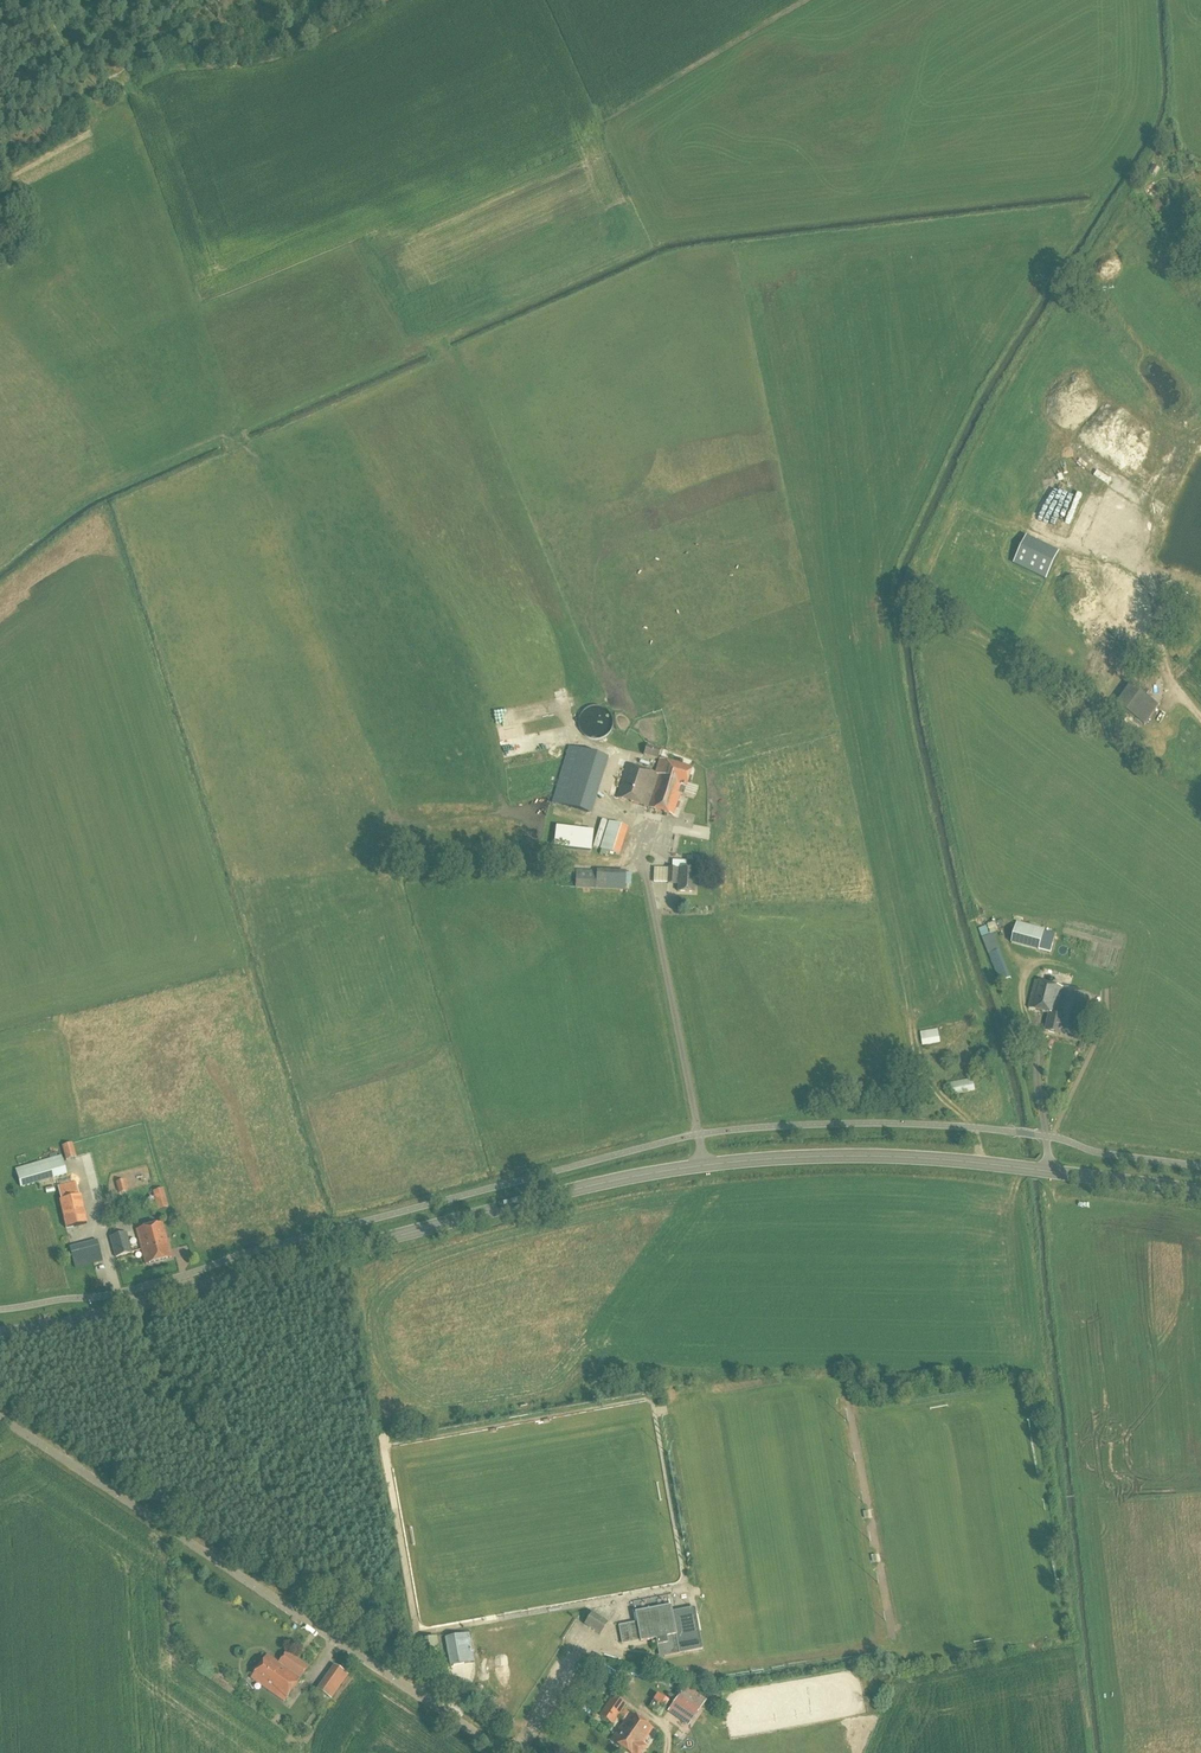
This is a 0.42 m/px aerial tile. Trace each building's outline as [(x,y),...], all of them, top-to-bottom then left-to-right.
[(1107,485),(1120,493),(1129,478),(1117,470),(1107,485)] [(1115,504),(1114,512),(1123,513),(1124,505),(1115,504)] [(1185,546),(1200,560),(1200,539),(1196,534),(1185,546)] [(1014,564),(1046,580),(1059,554),(1026,538),(1014,564)] [(1171,611),(1182,616),(1190,596),(1178,592),(1171,611)] [(1117,706),(1145,725),(1158,706),(1146,697),(1150,692),(1135,681),(1117,706)] [(580,718),(579,721),(579,722),(579,724),(579,725),(579,728),(580,729),(581,732),(583,734),(584,735),(586,737),(588,739),(591,740),(594,740),(597,740),(600,740),(601,740),(603,739),(605,738),(607,736),(609,734),(611,731),(611,730),(612,727),(613,724),(612,721),(612,718),(611,715),(610,714),(608,712),(606,710),(603,708),(600,707),(597,707),(594,707),(591,707),(589,708),(586,710),(585,710),(584,711),(583,713),(581,715),(580,718)] [(644,755),(658,759),(661,750),(646,746),(644,755)] [(552,803),(587,814),(604,758),(570,748),(552,803)] [(617,798),(673,816),(680,794),(683,796),(687,784),(689,785),(692,777),(689,777),(691,769),(660,760),(655,774),(627,765),(617,798)] [(600,849),(619,855),(627,828),(609,822),(600,849)] [(555,844),(592,847),(594,827),(557,824),(555,844)] [(678,892),(694,893),(695,870),(695,859),(686,858),(686,870),(668,869),(667,884),(678,884),(678,892)] [(666,880),(666,866),(656,866),(657,881),(666,880)] [(576,888),(624,890),(625,873),(576,871),(576,888)] [(1039,951),(1050,954),(1056,934),(1044,931),(1044,930),(1017,922),(1011,944),(1039,951)] [(983,939),(1001,983),(1012,979),(994,935),(992,935),(988,925),(979,929),(983,939)] [(1062,1032),(1081,1036),(1091,995),(1036,981),(1029,1009),(1050,1014),(1046,1032),(1061,1035),(1062,1032)] [(1014,1024),(1015,1035),(1025,1033),(1024,1023),(1014,1024)] [(920,1032),(922,1046),(939,1043),(937,1029),(920,1032)] [(948,1084),(951,1097),(975,1092),(972,1079),(948,1084)] [(61,1146),(65,1160),(76,1158),(72,1143),(61,1146)] [(15,1169),(19,1188),(66,1175),(61,1156),(49,1159),(15,1169)] [(115,1182),(118,1194),(127,1191),(124,1180),(115,1182)] [(166,1202),(163,1189),(153,1192),(157,1205),(166,1202)] [(58,1200),(65,1229),(87,1224),(80,1195),(58,1200)] [(104,1207),(107,1216),(112,1214),(109,1205),(104,1207)] [(162,1223),(137,1230),(146,1265),(171,1258),(162,1223)] [(110,1237),(116,1258),(132,1253),(126,1233),(110,1237)] [(69,1247),(75,1268),(102,1261),(96,1240),(69,1247)] [(178,1256),(181,1266),(190,1264),(188,1254),(178,1256)] [(662,1645),(664,1657),(680,1654),(676,1634),(694,1631),(691,1612),(673,1615),(671,1606),(635,1613),(636,1622),(618,1626),(622,1644),(640,1641),(640,1642),(656,1639),(657,1646),(662,1645)] [(584,1624),(600,1635),(608,1623),(592,1613),(584,1624)] [(169,1641),(175,1655),(191,1648),(185,1634),(169,1641)] [(469,1634),(446,1638),(451,1667),(474,1662),(469,1634)] [(251,1678),(284,1702),(308,1667),(286,1652),(279,1663),(267,1655),(251,1678)] [(334,1665),(330,1671),(344,1681),(348,1675),(334,1665)] [(610,1676),(599,1670),(595,1676),(606,1683),(610,1676)] [(335,1694),(320,1684),(317,1689),(331,1699),(335,1694)] [(667,1713),(689,1728),(707,1701),(687,1686),(667,1713)] [(667,1701),(656,1694),(653,1699),(663,1706),(667,1701)] [(646,1747),(642,1744),(652,1729),(623,1709),(626,1705),(613,1696),(599,1716),(612,1725),(618,1717),(625,1721),(611,1741),(629,1752),(641,1752),(646,1747)]
